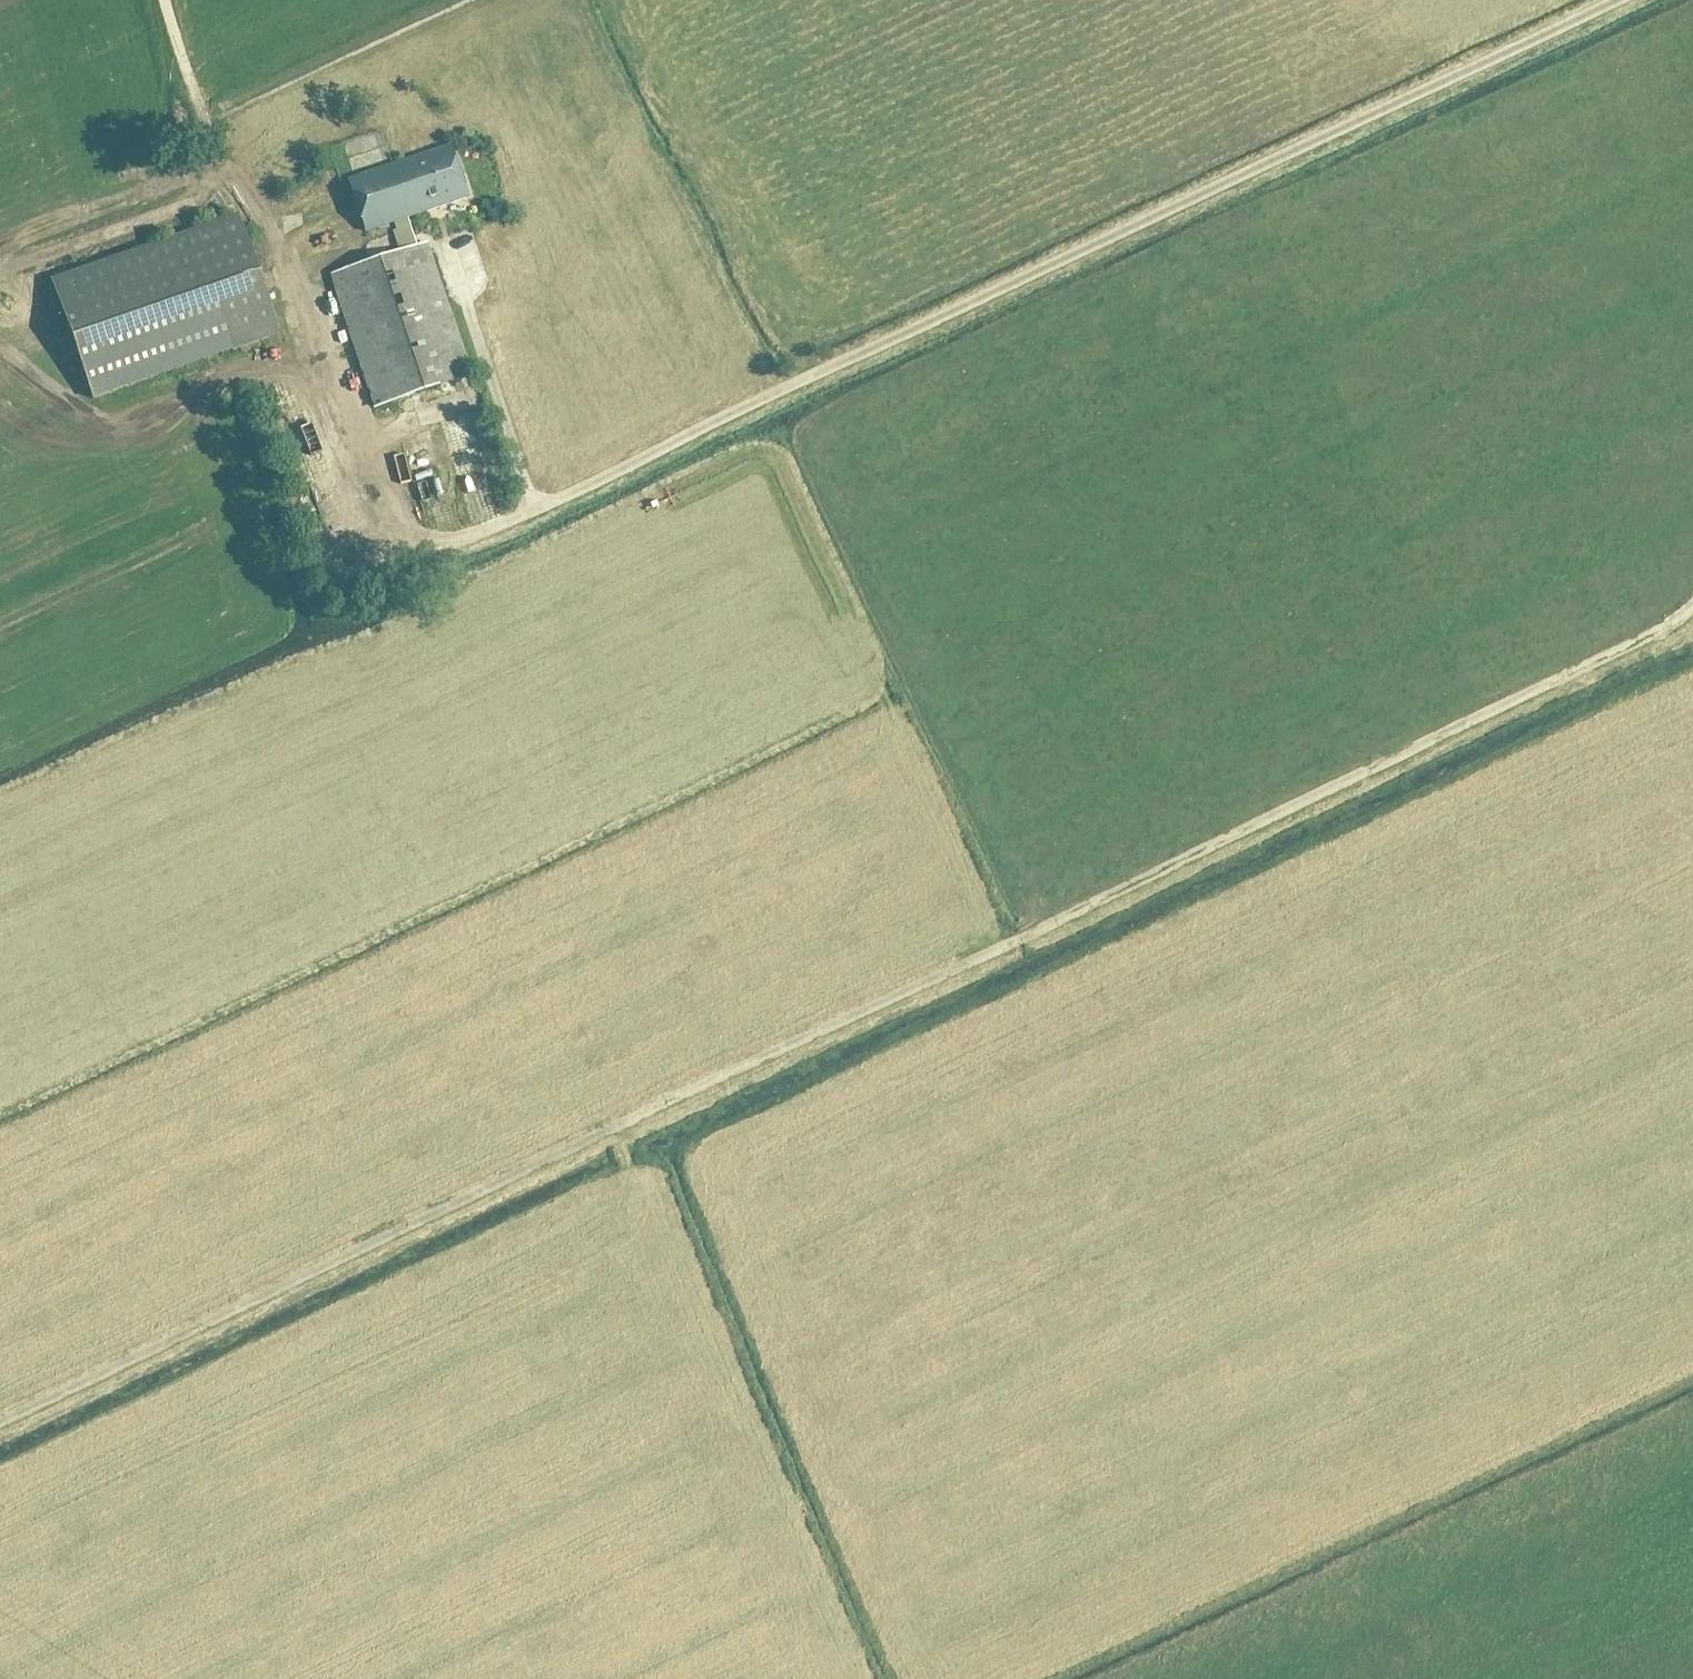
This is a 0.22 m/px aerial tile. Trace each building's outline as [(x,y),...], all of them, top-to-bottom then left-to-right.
[(450,147),(347,181),(364,232),(395,222),(407,218),(467,197),(450,147)] [(92,398),(278,333),(236,215),(51,280),(92,398)] [(487,239),(484,224),(469,228),(473,243),(487,239)] [(400,252),(330,276),(374,407),(469,376),(426,244),(416,247),(400,252)]
